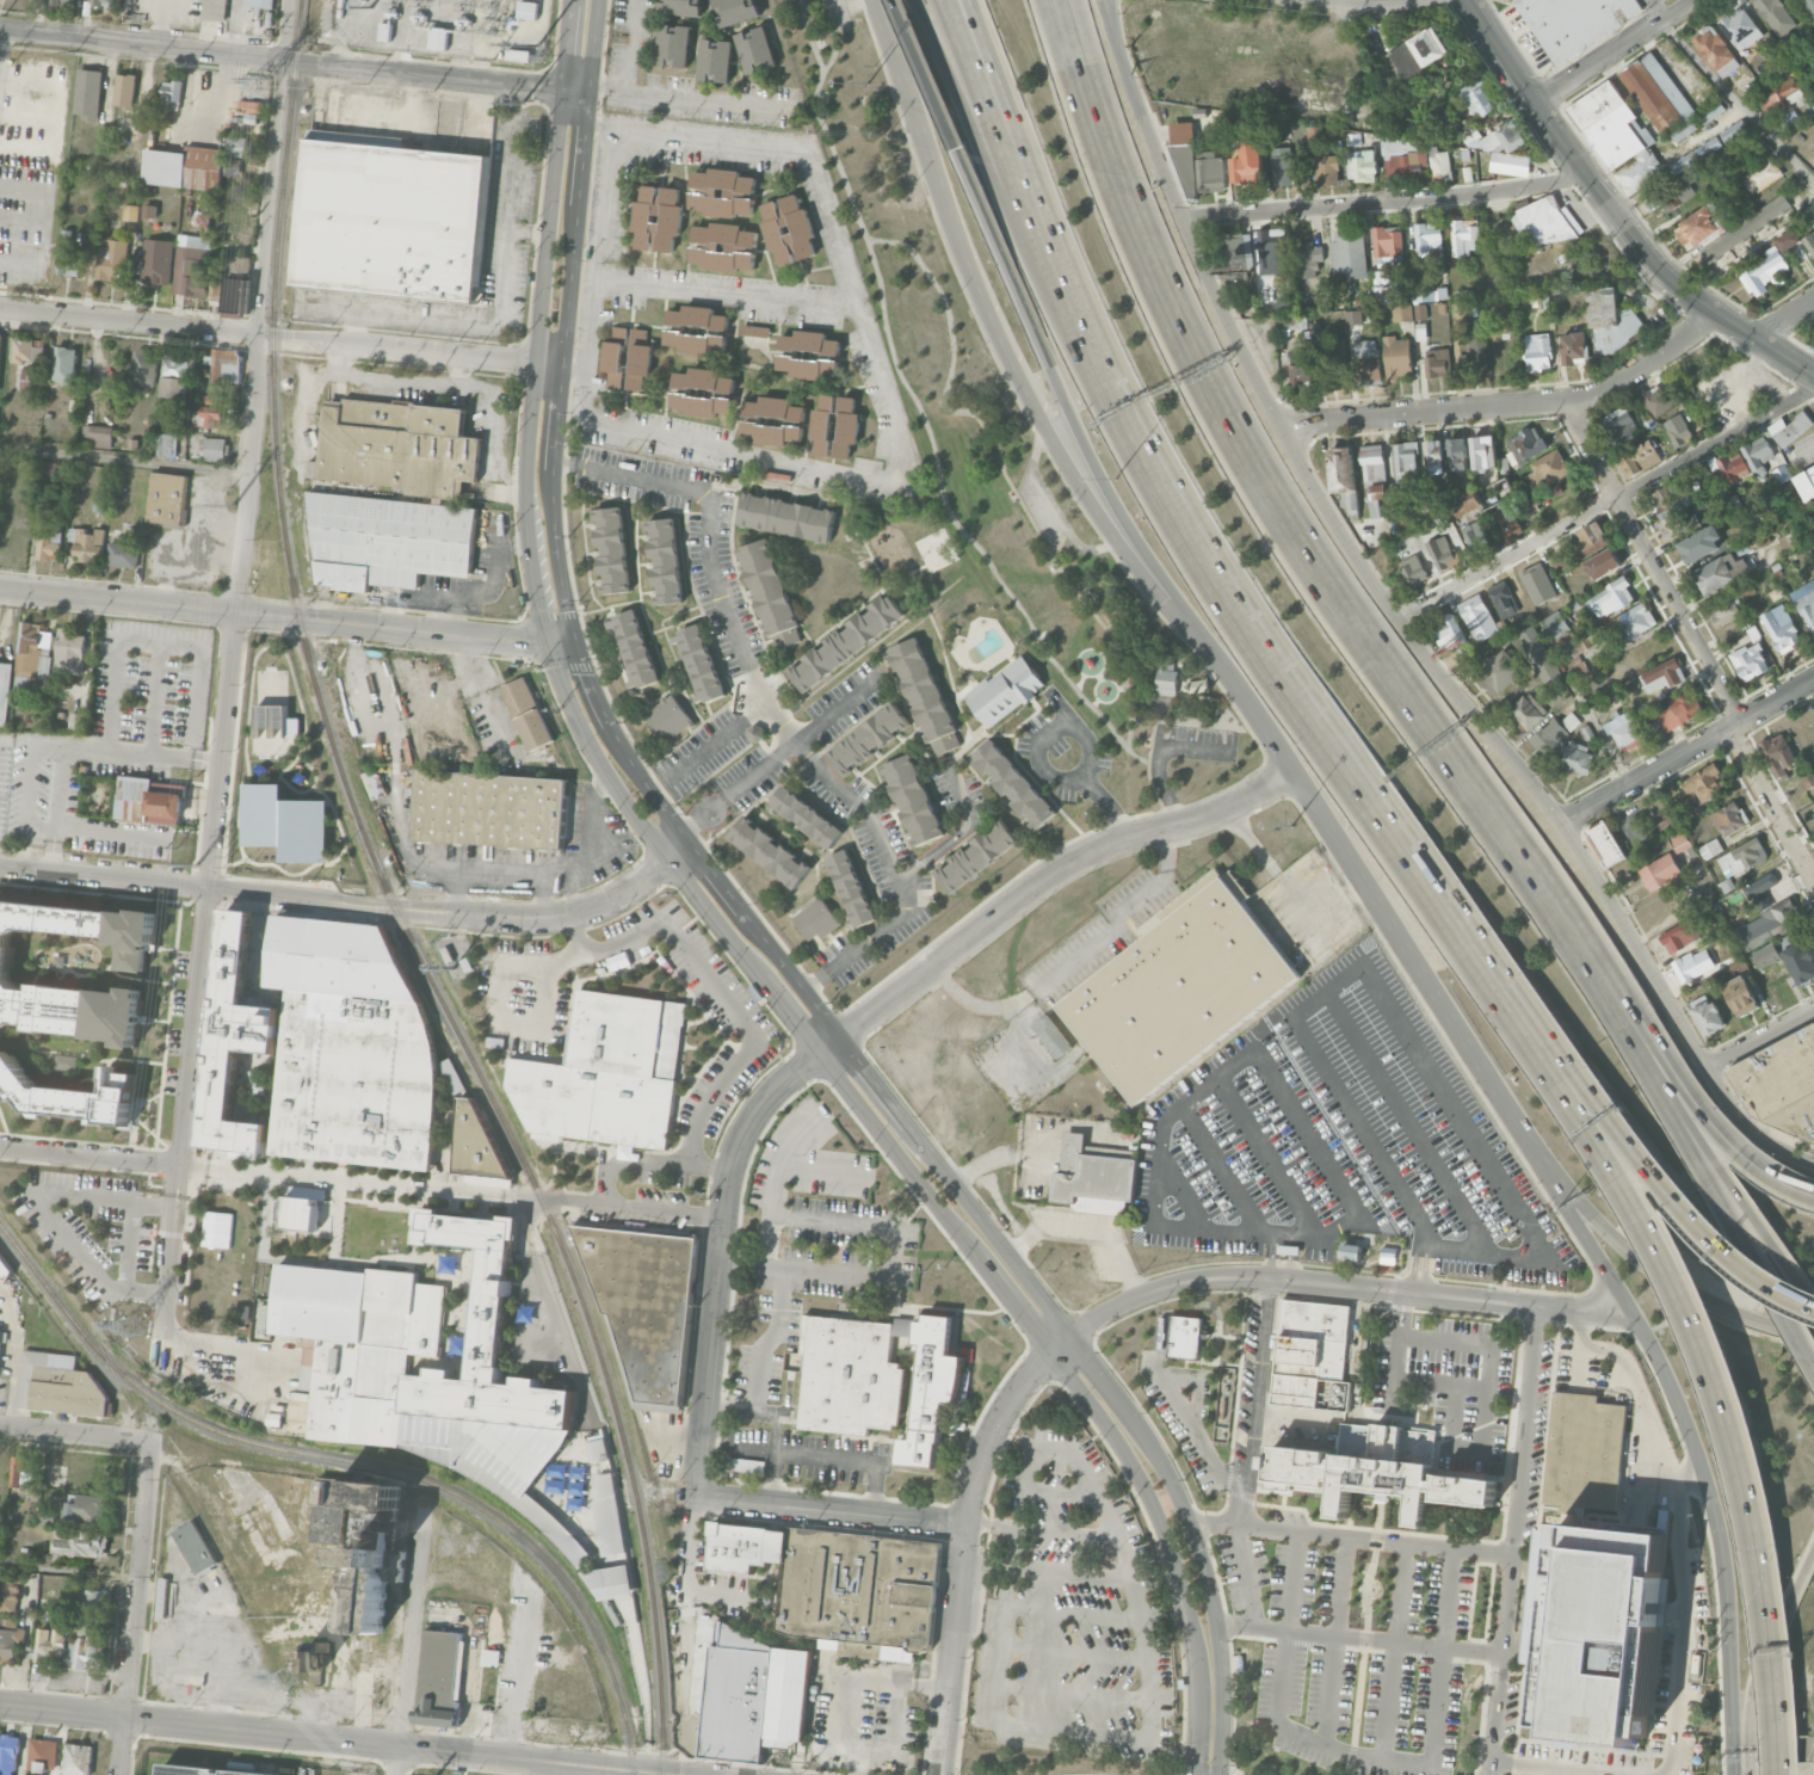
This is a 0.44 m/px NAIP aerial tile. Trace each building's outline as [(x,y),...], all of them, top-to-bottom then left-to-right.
[(203,19),(204,0),(228,0),(227,20),(203,19)] [(247,6),(248,0),(275,0),(274,8),(247,6)] [(536,19),(517,18),(518,0),(537,2),(536,19)] [(660,11),(661,0),(702,0),(701,16),(660,11)] [(721,26),(712,0),(757,0),(761,14),(721,26)] [(1513,1),(1515,0),(1639,0),(1643,7),(1555,66),(1513,1)] [(1781,36),(1754,0),(1783,0),(1785,4),(1784,5),(1798,23),(1781,36)] [(1813,25),(1795,0),(1813,0),(1813,25)] [(1719,20),(1729,13),(1732,17),(1745,7),(1763,32),(1740,50),(1719,20)] [(389,42),(377,41),(378,21),(390,23),(389,42)] [(658,62),(661,23),(691,25),(687,66),(658,62)] [(1451,50),(1406,80),(1388,53),(1433,23),(1451,50)] [(735,33),(765,24),(778,63),(747,73),(735,33)] [(446,49),(427,48),(430,26),(449,27),(446,49)] [(1699,48),(1692,39),(1709,27),(1715,35),(1720,31),(1728,42),(1727,43),(1736,55),(1716,70),(1709,61),(1708,62),(1698,49),(1699,48)] [(729,81),(698,79),(702,37),(733,39),(729,81)] [(505,58),(506,48),(529,50),(527,62),(505,58)] [(1617,73),(1651,48),(1697,112),(1686,121),(1682,115),(1660,131),(1617,73)] [(79,68),(74,112),(84,113),(82,119),(99,121),(104,70),(79,68)] [(117,73),(113,104),(132,106),(137,74),(128,73),(128,74),(117,73)] [(1756,97),(1793,74),(1806,95),(1783,110),(1777,101),(1764,110),(1756,97)] [(1458,90),(1477,76),(1498,107),(1479,121),(1458,90)] [(1566,107),(1611,170),(1646,146),(1628,121),(1637,116),(1610,78),(1566,107)] [(163,80),(172,81),(173,79),(183,80),(178,110),(160,107),(163,80)] [(1704,124),(1697,113),(1720,99),(1727,109),(1704,124)] [(1677,142),(1670,132),(1691,117),(1698,127),(1677,142)] [(1508,150),(1503,140),(1489,149),(1482,137),(1512,118),(1526,140),(1508,150)] [(1726,142),(1720,132),(1741,118),(1748,128),(1726,142)] [(1701,159),(1695,149),(1716,134),(1723,144),(1701,159)] [(1426,135),(1427,164),(1421,164),(1421,172),(1401,173),(1401,177),(1384,178),(1382,138),(1426,135)] [(228,155),(249,156),(251,146),(246,146),(247,137),(228,136),(228,155)] [(476,303),(489,156),(309,138),(295,286),(476,303)] [(1235,181),(1233,156),(1241,155),(1240,144),(1260,142),(1264,173),(1246,174),(1247,180),(1235,181)] [(1193,143),(1197,197),(1187,198),(1167,144),(1193,143)] [(142,181),(146,148),(184,153),(185,144),(226,149),(221,191),(142,181)] [(1271,147),(1290,144),(1294,184),(1275,185),(1271,147)] [(1429,146),(1438,144),(1438,152),(1449,150),(1451,173),(1432,175),(1429,146)] [(1628,195),(1611,172),(1648,146),(1667,173),(1653,184),(1649,180),(1628,195)] [(1380,171),(1377,171),(1378,179),(1358,180),(1357,177),(1347,177),(1346,164),(1349,162),(1347,150),(1376,148),(1377,159),(1378,159),(1380,171)] [(1676,174),(1670,165),(1692,149),(1698,159),(1676,174)] [(1494,152),(1531,156),(1529,174),(1492,170),(1494,152)] [(1316,186),(1339,184),(1338,170),(1340,170),(1339,154),(1314,155),(1316,186)] [(1747,177),(1746,174),(1771,155),(1784,173),(1758,192),(1757,189),(1752,192),(1742,179),(1747,177)] [(1199,191),(1196,159),(1221,156),(1224,189),(1199,191)] [(705,214),(705,209),(689,208),(692,170),(709,172),(710,167),(740,170),(740,174),(757,177),(753,214),(736,212),(735,217),(705,214)] [(1655,192),(1692,167),(1698,177),(1690,183),(1697,193),(1668,212),(1655,192)] [(678,204),(684,204),(680,235),(675,235),(673,252),(636,248),(638,230),(634,230),(636,199),(641,201),(642,184),(680,187),(678,204)] [(1701,248),(1784,191),(1794,205),(1711,263),(1701,248)] [(765,221),(760,204),(796,192),(802,208),(806,207),(816,236),(812,238),(816,254),(780,266),(775,249),(771,251),(761,222),(765,221)] [(1516,209),(1550,193),(1561,211),(1580,235),(1532,242),(1516,209)] [(1707,207),(1715,199),(1733,224),(1722,232),(1720,229),(1697,245),(1693,239),(1687,245),(1679,233),(1685,228),(1682,222),(1705,205),(1707,207)] [(124,203),(138,204),(137,221),(123,220),(124,203)] [(143,204),(156,204),(156,217),(142,217),(143,204)] [(198,214),(210,214),(210,227),(197,226),(198,214)] [(1454,257),(1451,218),(1464,217),(1464,224),(1480,223),(1480,238),(1476,238),(1476,247),(1470,248),(1470,255),(1454,257)] [(707,267),(707,263),(690,261),(693,224),(710,226),(711,221),(741,223),(741,229),(758,230),(754,267),(738,266),(736,271),(707,267)] [(1415,222),(1426,221),(1426,227),(1440,226),(1445,270),(1433,272),(1433,265),(1419,266),(1415,222)] [(1372,226),(1384,224),(1384,230),(1401,229),(1403,253),(1375,255),(1372,226)] [(1258,228),(1285,226),(1290,272),(1263,275),(1258,228)] [(1783,251),(1776,239),(1794,227),(1801,238),(1783,251)] [(56,272),(62,228),(73,229),(70,247),(74,247),(72,259),(81,260),(79,276),(56,272)] [(1363,230),(1368,276),(1333,279),(1328,242),(1335,241),(1334,234),(1363,230)] [(1802,238),(1813,230),(1813,256),(1802,238)] [(173,294),(179,233),(209,236),(206,259),(204,259),(202,286),(208,288),(206,297),(173,294)] [(1247,275),(1221,277),(1217,236),(1244,234),(1247,275)] [(97,278),(100,245),(103,246),(103,238),(128,240),(125,267),(118,266),(117,281),(97,278)] [(144,238),(141,282),(154,282),(154,278),(159,278),(159,283),(171,284),(173,240),(144,238)] [(1294,242),(1313,241),(1313,245),(1322,244),(1324,259),(1319,260),(1320,269),(1315,270),(1316,276),(1297,277),(1294,242)] [(1741,271),(1776,247),(1783,257),(1759,273),(1769,289),(1758,296),(1741,271)] [(224,316),(245,319),(249,279),(229,277),(224,316)] [(223,279),(222,301),(210,300),(211,278),(223,279)] [(1411,282),(1433,279),(1434,298),(1413,301),(1411,282)] [(1374,284),(1395,282),(1396,302),(1375,303),(1374,284)] [(1617,312),(1630,303),(1646,325),(1629,337),(1630,338),(1609,356),(1594,357),(1587,288),(1615,285),(1617,312)] [(1292,311),(1291,300),(1277,301),(1277,311),(1292,311)] [(1451,315),(1450,302),(1462,301),(1463,314),(1451,315)] [(679,351),(680,345),(665,344),(668,308),(684,309),(684,303),(715,307),(714,313),(729,314),(726,350),(710,349),(709,355),(679,351)] [(1415,318),(1414,303),(1426,303),(1427,316),(1415,318)] [(1413,319),(1393,320),(1392,306),(1412,304),(1413,319)] [(1346,323),(1345,310),(1360,309),(1362,322),(1346,323)] [(1278,328),(1277,316),(1307,314),(1308,326),(1278,328)] [(740,334),(769,338),(771,327),(742,323),(740,334)] [(609,370),(603,370),(606,338),(612,339),(613,325),(648,328),(647,343),(654,343),(650,375),(643,374),(642,389),(607,386),(609,370)] [(1493,337),(1501,335),(1500,327),(1514,326),(1518,371),(1497,372),(1493,337)] [(1485,327),(1488,369),(1461,372),(1458,353),(1469,352),(1467,328),(1485,327)] [(777,369),(780,333),(796,335),(796,328),(826,332),(826,338),(841,340),(838,375),(821,374),(821,380),(791,376),(792,370),(777,369)] [(1562,333),(1573,332),(1573,331),(1586,329),(1588,357),(1577,358),(1577,364),(1565,365),(1562,333)] [(1528,371),(1524,334),(1549,332),(1551,358),(1550,358),(1551,366),(1542,368),(1542,370),(1528,371)] [(1383,334),(1395,334),(1395,339),(1409,338),(1412,374),(1399,375),(1399,378),(1387,380),(1383,334)] [(1350,384),(1316,387),(1314,352),(1328,351),(1328,337),(1346,335),(1350,384)] [(16,338),(14,362),(25,363),(25,359),(44,359),(45,339),(23,339),(23,338),(16,338)] [(1353,340),(1370,339),(1370,349),(1380,349),(1382,383),(1357,386),(1353,340)] [(1291,384),(1289,363),(1291,363),(1289,341),(1309,340),(1312,378),(1303,380),(1303,383),(1291,384)] [(56,345),(54,380),(63,381),(62,384),(74,386),(78,349),(68,349),(68,346),(56,345)] [(135,351),(134,364),(136,364),(134,387),(146,388),(147,384),(154,386),(158,355),(154,353),(154,349),(138,347),(138,351),(135,351)] [(212,347),(212,355),(205,355),(204,363),(212,363),(210,383),(222,383),(222,381),(239,382),(240,356),(236,350),(212,347)] [(1425,349),(1449,347),(1451,374),(1427,376),(1425,349)] [(160,396),(186,399),(190,359),(172,357),(173,353),(165,352),(160,396)] [(671,406),(674,370),(690,372),(690,366),(721,370),(721,375),(735,377),(732,413),(716,411),(716,418),(685,414),(686,408),(671,406)] [(19,368),(44,369),(43,392),(18,389),(19,368)] [(1640,395),(1649,387),(1653,392),(1660,386),(1671,397),(1673,395),(1678,401),(1658,417),(1640,395)] [(851,442),(850,458),(815,455),(816,438),(810,438),(814,408),(820,408),(821,393),(856,396),(854,412),(862,413),(858,443),(851,442)] [(197,413),(200,413),(200,427),(224,427),(224,409),(217,409),(218,395),(197,395),(197,413)] [(760,401),(760,395),(791,397),(790,405),(806,406),(802,440),(786,439),(786,446),(755,443),(757,436),(741,434),(746,400),(760,401)] [(70,399),(78,399),(78,411),(69,409),(70,399)] [(320,477),(327,405),(345,406),(346,399),(419,406),(419,403),(468,408),(465,436),(483,437),(480,481),(461,479),(458,498),(409,493),(411,486),(320,477)] [(1598,420),(1624,405),(1643,434),(1616,451),(1598,420)] [(1782,446),(1773,436),(1796,417),(1795,414),(1803,407),(1813,421),(1782,446)] [(1664,423),(1680,412),(1692,431),(1683,437),(1686,442),(1678,446),(1664,423)] [(156,426),(156,415),(167,417),(167,426),(156,426)] [(146,417),(156,418),(154,433),(143,432),(146,417)] [(90,438),(91,424),(113,426),(111,440),(90,438)] [(1519,463),(1506,440),(1519,433),(1518,431),(1529,425),(1536,439),(1543,434),(1549,446),(1519,463)] [(158,429),(177,430),(175,455),(155,455),(158,429)] [(1470,436),(1494,433),(1497,466),(1485,467),(1486,473),(1474,474),(1470,436)] [(1751,442),(1764,434),(1775,454),(1761,461),(1765,468),(1756,474),(1740,446),(1750,440),(1751,442)] [(1450,462),(1448,437),(1466,436),(1468,460),(1466,461),(1467,468),(1452,469),(1452,462),(1450,462)] [(205,437),(226,438),(226,444),(229,444),(229,454),(224,454),(224,461),(205,461),(205,437)] [(129,438),(140,438),(140,449),(128,448),(129,438)] [(1429,473),(1426,439),(1442,438),(1444,472),(1429,473)] [(1616,458),(1649,438),(1661,458),(1628,479),(1616,458)] [(1394,443),(1417,440),(1418,451),(1415,452),(1418,486),(1397,488),(1394,443)] [(1360,444),(1383,442),(1387,483),(1384,483),(1386,497),(1378,498),(1381,517),(1370,517),(1368,500),(1365,500),(1360,444)] [(1332,492),(1328,448),(1352,445),(1356,489),(1332,492)] [(1530,463),(1557,448),(1572,472),(1535,492),(1525,475),(1534,470),(1530,463)] [(1751,470),(1740,476),(1741,479),(1729,485),(1716,458),(1727,452),(1729,456),(1740,451),(1751,470)] [(41,461),(56,462),(55,473),(41,472),(41,461)] [(1771,470),(1784,462),(1793,476),(1779,483),(1771,470)] [(1813,493),(1813,467),(1794,479),(1804,498),(1813,493)] [(183,525),(190,476),(154,471),(148,521),(183,525)] [(1485,510),(1476,493),(1507,475),(1517,492),(1485,510)] [(1662,518),(1649,493),(1668,483),(1676,498),(1689,491),(1695,501),(1662,518)] [(473,577),(421,571),(420,587),(372,583),(371,591),(337,588),(337,585),(321,583),(310,491),(479,506),(473,577)] [(739,523),(746,491),(837,510),(829,542),(739,523)] [(1480,505),(1455,518),(1449,507),(1475,494),(1480,505)] [(603,593),(593,510),(623,506),(633,590),(603,593)] [(1499,525),(1492,513),(1500,509),(1507,520),(1516,516),(1524,530),(1505,541),(1497,526),(1499,525)] [(1666,541),(1656,523),(1685,509),(1689,516),(1696,512),(1702,522),(1666,541)] [(675,517),(685,602),(656,604),(647,519),(675,517)] [(1460,528),(1477,518),(1489,538),(1480,543),(1482,548),(1473,553),(1460,528)] [(1582,559),(1574,546),(1584,540),(1578,531),(1598,520),(1610,542),(1582,559)] [(1690,565),(1677,542),(1715,522),(1723,537),(1719,540),(1722,547),(1690,565)] [(103,561),(104,529),(96,528),(96,531),(76,530),(75,560),(103,561)] [(62,531),(41,530),(39,559),(61,560),(62,531)] [(1425,543),(1444,534),(1456,559),(1448,562),(1450,567),(1439,572),(1425,543)] [(767,537),(806,640),(776,652),(738,548),(767,537)] [(138,543),(108,542),(107,566),(138,567),(138,543)] [(1584,562),(1612,546),(1623,565),(1594,580),(1584,562)] [(1395,561),(1415,550),(1430,577),(1409,587),(1395,561)] [(1553,559),(1566,553),(1572,565),(1559,572),(1553,559)] [(1707,596),(1693,573),(1724,554),(1738,577),(1707,596)] [(1519,572),(1541,561),(1556,592),(1535,603),(1519,572)] [(1630,584),(1627,586),(1635,598),(1621,608),(1619,606),(1606,615),(1605,612),(1599,616),(1596,611),(1593,614),(1585,600),(1608,586),(1606,585),(1624,574),(1630,584)] [(1489,591),(1507,583),(1513,594),(1511,596),(1518,610),(1503,618),(1489,591)] [(1794,600),(1813,588),(1813,633),(1794,600)] [(806,692),(788,670),(887,591),(906,615),(806,692)] [(1457,603),(1480,592),(1500,630),(1477,642),(1457,603)] [(1719,627),(1708,609),(1732,594),(1742,612),(1719,627)] [(1619,615),(1645,599),(1658,622),(1642,631),(1643,634),(1634,640),(1633,637),(1627,641),(1618,627),(1624,623),(1619,615)] [(1760,615),(1782,604),(1801,640),(1794,645),(1796,647),(1782,654),(1760,615)] [(635,608),(661,680),(636,689),(610,616),(635,608)] [(1545,617),(1553,638),(1570,631),(1561,610),(1545,617)] [(1438,639),(1432,628),(1445,622),(1443,617),(1454,612),(1467,640),(1456,645),(1450,633),(1438,639)] [(54,632),(43,630),(43,623),(22,621),(14,684),(35,686),(37,675),(48,676),(54,632)] [(677,631),(702,623),(727,694),(703,702),(677,631)] [(1517,633),(1532,623),(1560,672),(1544,682),(1517,633)] [(75,628),(59,627),(56,671),(84,673),(86,635),(75,634),(75,628)] [(918,635),(963,744),(934,756),(888,648),(918,635)] [(1729,653),(1746,645),(1747,647),(1759,641),(1763,648),(1760,651),(1770,667),(1745,680),(1729,653)] [(1499,692),(1479,670),(1505,647),(1525,668),(1499,692)] [(1156,690),(1160,653),(1174,654),(1173,670),(1178,671),(1176,691),(1156,690)] [(989,728),(965,698),(1023,654),(1045,684),(989,728)] [(1639,676),(1676,655),(1687,678),(1668,688),(1666,684),(1648,694),(1639,676)] [(13,663),(0,662),(0,726),(6,726),(13,663)] [(526,674),(555,738),(530,750),(501,686),(526,674)] [(1190,689),(1185,690),(1185,684),(1190,684),(1189,680),(1203,678),(1203,676),(1207,676),(1208,691),(1191,694),(1190,689)] [(1667,732),(1655,710),(1661,707),(1660,704),(1679,692),(1682,695),(1689,691),(1695,699),(1699,697),(1705,709),(1667,732)] [(644,715),(672,692),(693,720),(674,735),(670,731),(661,738),(644,715)] [(1508,708),(1523,694),(1544,715),(1529,729),(1508,708)] [(827,754),(894,702),(912,725),(845,777),(827,754)] [(288,705),(257,705),(257,737),(251,738),(252,754),(291,754),(291,737),(300,737),(300,717),(288,717),(288,705)] [(85,732),(86,713),(72,712),(71,732),(85,732)] [(1528,739),(1543,726),(1544,728),(1556,717),(1571,734),(1543,757),(1528,739)] [(1621,747),(1611,731),(1634,717),(1645,735),(1621,747)] [(765,738),(762,724),(749,727),(752,742),(765,738)] [(1758,742),(1770,736),(1772,742),(1784,735),(1797,760),(1785,768),(1788,771),(1776,777),(1758,742)] [(969,758),(991,739),(1057,811),(1036,831),(969,758)] [(1563,744),(1593,753),(1592,759),(1594,759),(1590,775),(1577,770),(1577,771),(1566,769),(1567,766),(1556,764),(1563,744)] [(881,765),(911,752),(945,832),(915,845),(881,765)] [(1702,803),(1695,793),(1690,796),(1680,782),(1715,762),(1721,771),(1716,775),(1724,789),(1702,803)] [(419,769),(413,840),(566,848),(569,778),(419,769)] [(117,820),(182,824),(185,785),(152,783),(153,777),(120,775),(117,820)] [(286,783),(244,784),(245,846),(286,845),(286,862),(328,862),(327,800),(287,800),(286,783)] [(769,803),(784,783),(844,830),(828,850),(769,803)] [(1724,836),(1721,830),(1719,831),(1710,815),(1735,801),(1740,809),(1739,811),(1746,822),(1724,836)] [(728,837),(746,814),(813,867),(795,889),(728,837)] [(952,895),(933,871),(1000,818),(1019,842),(952,895)] [(1606,865),(1585,830),(1605,818),(1627,855),(1606,865)] [(1670,833),(1682,826),(1692,844),(1680,851),(1670,833)] [(1733,875),(1729,868),(1724,870),(1717,858),(1758,836),(1763,845),(1757,849),(1760,855),(1753,858),(1756,862),(1733,875)] [(1698,848),(1705,861),(1724,850),(1717,837),(1698,848)] [(825,857),(846,848),(876,917),(856,926),(825,857)] [(1683,873),(1651,890),(1639,870),(1671,851),(1683,873)] [(1748,899),(1742,887),(1772,870),(1778,882),(1764,890),(1771,904),(1760,910),(1753,896),(1748,899)] [(1223,877),(1301,975),(1135,1105),(1057,1003),(1223,877)] [(791,917),(820,895),(841,923),(823,937),(819,932),(809,939),(791,917)] [(25,1116),(0,1082),(0,900),(115,912),(134,913),(160,910),(155,951),(148,951),(147,972),(119,968),(121,944),(112,943),(112,936),(19,929),(10,937),(8,945),(14,945),(10,978),(18,988),(32,990),(33,984),(123,992),(124,986),(143,987),(138,1048),(118,1047),(118,1040),(29,1031),(30,1024),(16,1023),(5,1030),(4,1042),(39,1086),(106,1092),(107,1065),(115,1066),(115,1071),(137,1074),(132,1129),(90,1124),(88,1120),(39,1114),(39,1117),(25,1116)] [(1745,953),(1732,930),(1744,923),(1745,924),(1760,916),(1759,913),(1781,901),(1794,924),(1745,953)] [(224,905),(199,1145),(266,1151),(270,1121),(232,1117),(237,1048),(276,1052),(280,1005),(242,1001),(252,907),(224,905)] [(274,912),(266,986),(288,987),(271,1151),(432,1164),(438,1098),(437,1058),(427,1021),(419,996),(383,923),(274,912)] [(1660,936),(1686,920),(1697,938),(1676,951),(1670,942),(1665,944),(1660,936)] [(1809,947),(1813,956),(1813,959),(1813,960),(1813,962),(1813,978),(1801,985),(1783,951),(1803,941),(1807,948),(1809,947)] [(1753,953),(1775,942),(1782,956),(1760,968),(1753,953)] [(1685,981),(1674,961),(1692,951),(1703,972),(1685,981)] [(1723,985),(1745,973),(1761,1005),(1740,1017),(1723,985)] [(506,1085),(510,1055),(568,1064),(579,987),(685,1001),(667,1148),(529,1130),(506,1085)] [(1707,1036),(1692,1009),(1709,1000),(1711,1004),(1715,1001),(1728,1025),(1707,1036)] [(1031,1024),(1047,1012),(1072,1044),(1057,1056),(1031,1024)] [(1726,1068),(1813,1022),(1813,1139),(1752,1114),(1726,1068)] [(461,1096),(455,1172),(511,1178),(470,1096),(461,1096)] [(1050,1200),(1054,1170),(1061,1170),(1066,1130),(1086,1133),(1084,1154),(1137,1160),(1133,1201),(1115,1198),(1113,1212),(1070,1207),(1070,1202),(1050,1200)] [(285,1228),(320,1232),(323,1197),(290,1194),(285,1228)] [(420,1240),(487,1246),(474,1380),(455,1378),(456,1370),(431,1368),(431,1375),(411,1374),(407,1412),(576,1429),(581,1389),(542,1386),(542,1379),(518,1376),(517,1383),(504,1382),(520,1220),(424,1210),(420,1240)] [(572,1224),(698,1237),(681,1404),(629,1398),(611,1330),(593,1282),(572,1224)] [(1382,1234),(1400,1237),(1396,1262),(1378,1259),(1382,1234)] [(1343,1243),(1362,1245),(1360,1259),(1340,1256),(1343,1243)] [(10,1280),(0,1279),(0,1254),(13,1271),(10,1280)] [(280,1263),(273,1333),(319,1337),(309,1437),(403,1447),(407,1412),(411,1374),(420,1271),(371,1266),(370,1272),(280,1263)] [(1270,1403),(1282,1299),(1350,1306),(1341,1381),(1352,1382),(1349,1412),(1270,1403)] [(897,1463),(900,1437),(912,1438),(920,1350),(913,1350),(917,1320),(924,1321),(924,1313),(954,1317),(950,1354),(963,1355),(961,1388),(958,1394),(957,1400),(956,1404),(944,1403),(940,1442),(938,1442),(936,1467),(897,1463)] [(1170,1357),(1170,1348),(1160,1346),(1162,1313),(1202,1317),(1198,1360),(1170,1357)] [(800,1428),(807,1354),(801,1352),(804,1314),(894,1323),(889,1361),(900,1362),(900,1367),(905,1368),(899,1424),(894,1424),(893,1429),(869,1426),(868,1435),(800,1428)] [(893,1335),(914,1336),(914,1318),(894,1317),(893,1335)] [(78,1354),(23,1349),(17,1407),(109,1416),(110,1397),(91,1370),(76,1369),(78,1354)] [(1213,1440),(1221,1367),(1236,1368),(1228,1442),(1213,1440)] [(1544,1503),(1556,1389),(1599,1394),(1599,1401),(1628,1405),(1617,1511),(1544,1503)] [(267,1424),(281,1426),(283,1413),(269,1412),(267,1424)] [(1266,1480),(1270,1442),(1333,1449),(1332,1457),(1337,1457),(1340,1420),(1438,1431),(1432,1480),(1437,1481),(1438,1473),(1497,1479),(1494,1506),(1436,1499),(1436,1491),(1431,1491),(1426,1527),(1405,1524),(1408,1496),(1352,1490),(1349,1518),(1329,1516),(1334,1480),(1329,1480),(1328,1487),(1266,1480)] [(12,1487),(36,1488),(37,1457),(13,1456),(12,1487)] [(627,1553),(615,1472),(597,1475),(600,1498),(594,1499),(602,1557),(627,1553)] [(401,1485),(317,1476),(311,1542),(343,1545),(347,1506),(358,1507),(356,1526),(358,1526),(348,1626),(356,1627),(356,1633),(382,1635),(389,1567),(404,1569),(406,1550),(390,1549),(392,1532),(396,1533),(401,1485)] [(107,1520),(107,1495),(79,1494),(79,1503),(68,1503),(67,1519),(107,1520)] [(40,1524),(55,1524),(54,1510),(41,1510),(41,1516),(39,1516),(40,1524)] [(197,1574),(218,1563),(195,1520),(174,1531),(197,1574)] [(786,1533),(772,1530),(772,1529),(726,1524),(726,1522),(712,1521),(711,1536),(712,1536),(709,1570),(754,1574),(755,1565),(769,1566),(770,1561),(784,1563),(786,1533)] [(1553,1730),(1540,1728),(1563,1524),(1668,1536),(1645,1740),(1631,1739),(1630,1748),(1551,1738),(1553,1730)] [(788,1526),(942,1541),(931,1648),(925,1650),(917,1648),(883,1645),(882,1659),(840,1654),(841,1640),(796,1635),(777,1629),(784,1563),(786,1533),(788,1526)] [(54,1530),(53,1554),(107,1555),(109,1531),(54,1530)] [(634,1595),(629,1564),(589,1571),(595,1602),(634,1595)] [(0,1578),(0,1611),(18,1612),(19,1579),(0,1578)] [(158,1617),(167,1617),(168,1584),(166,1584),(166,1578),(160,1578),(158,1617)] [(86,1603),(111,1603),(111,1590),(86,1590),(86,1603)] [(2,1618),(2,1627),(0,1627),(0,1663),(2,1663),(3,1655),(16,1656),(17,1638),(24,1639),(25,1628),(17,1628),(18,1619),(2,1618)] [(699,1756),(711,1645),(722,1646),(724,1622),(775,1647),(765,1738),(763,1763),(699,1756)] [(97,1668),(100,1631),(37,1625),(33,1662),(97,1668)] [(416,1723),(459,1726),(460,1710),(436,1709),(437,1700),(456,1702),(461,1632),(423,1629),(416,1723)] [(803,1742),(765,1738),(775,1647),(813,1652),(803,1742)] [(310,1671),(323,1671),(323,1651),(310,1651),(310,1671)] [(493,1651),(493,1654),(484,1653),(482,1664),(497,1666),(499,1652),(493,1651)] [(18,1736),(0,1735),(0,1774),(16,1774),(18,1736)] [(29,1770),(57,1771),(58,1740),(30,1739),(29,1770)] [(93,1745),(67,1743),(63,1774),(73,1774),(90,1774),(93,1745)] [(288,1774),(165,1761),(163,1774),(288,1774)]
